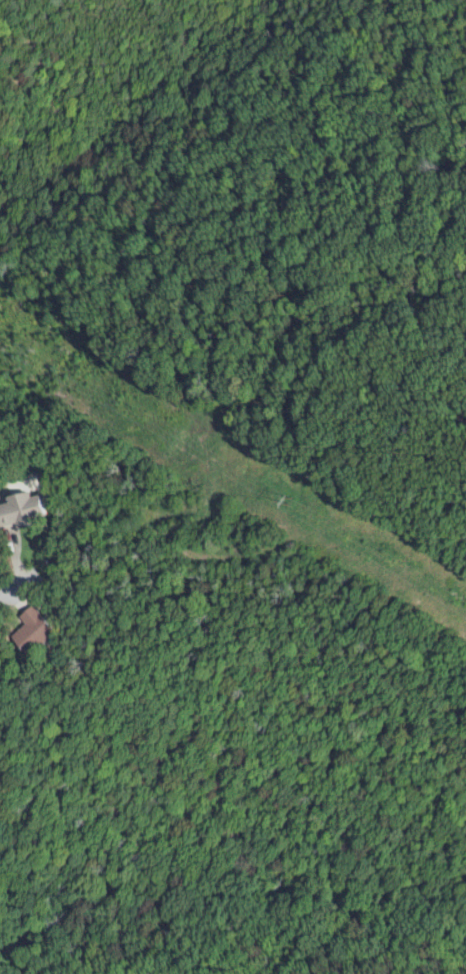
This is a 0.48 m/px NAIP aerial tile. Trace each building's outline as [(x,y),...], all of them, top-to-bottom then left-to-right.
[(11,503),(0,505),(0,512),(4,531),(41,524),(39,516),(49,514),(44,490),(10,497),(11,503)] [(14,638),(31,655),(57,628),(39,611),(14,638)]
